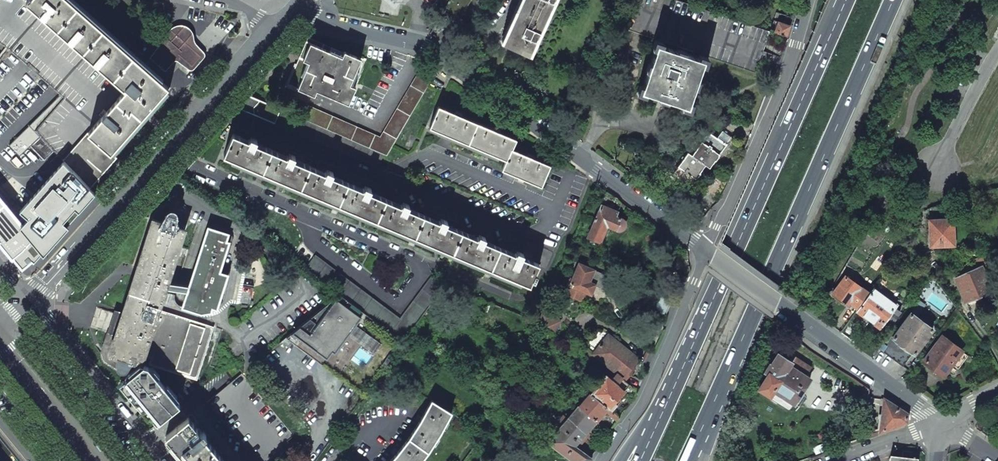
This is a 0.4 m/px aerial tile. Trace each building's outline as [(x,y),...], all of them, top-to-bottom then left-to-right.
[(3,44),(7,47),(37,74),(57,91),(65,98),(36,131),(62,159),(65,157),(87,132),(88,132),(125,90),(27,3),(24,0),(0,0),(0,42),(3,44)] [(26,1),(27,2),(27,3),(125,90),(88,132),(87,132),(62,159),(72,171),(89,188),(93,184),(117,157),(111,152),(168,88),(154,75),(144,66),(102,29),(69,0),(27,0),(26,1)] [(503,42),(528,54),(535,39),(537,39),(541,31),(539,31),(552,0),(554,1),(555,0),(522,0),(503,42)] [(623,29),(755,73),(770,31),(678,0),(635,0),(623,29)] [(776,12),(770,31),(786,37),(793,18),(776,12)] [(144,66),(154,75),(160,68),(164,71),(165,71),(167,70),(173,63),(175,62),(177,62),(181,65),(186,69),(189,71),(192,71),(195,69),(204,59),(205,56),(204,54),(203,52),(199,48),(196,45),(195,43),(194,40),(194,36),(193,33),(191,31),(188,28),(183,26),(178,25),(173,27),(170,30),(149,57),(149,59),(150,59),(144,66)] [(342,56),(310,43),(302,60),(308,62),(305,69),(295,64),(285,87),(296,92),(298,88),(314,95),(316,89),(348,103),(355,87),(349,84),(361,59),(344,51),(342,56)] [(656,44),(641,91),(687,107),(703,60),(656,44)] [(437,70),(424,63),(380,137),(308,105),(302,119),(383,154),(386,156),(437,70)] [(65,98),(57,91),(38,113),(17,137),(50,171),(62,159),(36,131),(65,98)] [(239,108),(378,167),(383,154),(302,119),(259,100),(249,96),(239,108)] [(458,115),(438,106),(429,128),(506,160),(501,170),(541,187),(550,165),(533,158),(534,156),(531,155),(530,157),(512,149),(516,140),(499,132),(500,130),(497,129),(496,131),(461,116),(462,114),(458,112),(458,115)] [(708,132),(691,155),(705,165),(709,168),(726,145),(731,138),(722,131),(717,139),(708,132)] [(243,138),(233,133),(223,155),(529,285),(531,280),(534,281),(537,275),(534,274),(536,269),(538,270),(540,266),(545,268),(552,253),(527,242),(522,254),(499,244),(497,247),(484,241),(485,238),(473,233),(471,235),(446,225),(447,222),(423,211),(422,214),(408,208),(409,205),(397,200),(395,203),(370,192),(371,189),(362,185),(363,183),(360,182),(359,184),(347,179),(346,182),(332,176),(333,173),(321,168),(319,170),(294,159),(295,157),(282,151),(281,154),(256,143),(257,140),(245,135),(243,138)] [(687,153),(671,176),(688,188),(705,165),(691,155),(687,153)] [(0,198),(0,243),(6,250),(12,258),(13,257),(18,263),(22,267),(23,267),(31,259),(32,261),(33,260),(40,253),(66,223),(87,199),(91,195),(94,192),(92,190),(89,188),(72,171),(23,226),(0,198)] [(621,202),(606,192),(601,205),(614,210),(612,215),(615,216),(621,202)] [(614,210),(601,205),(587,236),(600,242),(607,226),(617,230),(620,230),(622,229),(623,228),(624,226),(624,224),(624,222),(623,220),(621,219),(615,216),(612,215),(614,210)] [(152,219),(115,335),(107,332),(101,351),(101,354),(102,358),(103,360),(105,362),(126,375),(142,364),(145,354),(152,357),(150,364),(196,379),(213,328),(159,310),(186,226),(176,223),(176,214),(176,213),(175,212),(173,210),(170,210),(169,211),(168,212),(162,222),(152,219)] [(928,220),(929,247),(954,246),(953,219),(928,220)] [(208,227),(182,307),(201,313),(211,312),(212,308),(217,309),(228,275),(219,272),(229,242),(226,241),(229,234),(225,233),(226,231),(222,230),(222,232),(208,227)] [(967,264),(970,271),(981,267),(982,270),(990,267),(983,254),(967,264)] [(400,320),(314,256),(305,269),(338,294),(403,342),(443,287),(431,278),(400,320)] [(614,278),(578,263),(570,282),(568,281),(563,293),(581,300),(585,291),(591,294),(594,285),(608,291),(614,278)] [(967,264),(952,272),(955,278),(970,271),(967,264)] [(970,271),(955,278),(965,302),(991,290),(982,270),(981,267),(970,271)] [(845,276),(832,293),(850,306),(852,305),(857,309),(869,293),(845,276)] [(869,293),(857,309),(856,311),(879,328),(896,305),(873,288),(869,293)] [(403,342),(338,294),(285,337),(364,396),(383,371),(403,342)] [(560,321),(543,309),(538,322),(539,323),(553,334),(560,321)] [(910,313),(892,336),(892,337),(912,353),(914,354),(932,329),(910,313)] [(538,322),(529,319),(527,325),(537,329),(539,323),(538,322)] [(888,333),(877,348),(902,366),(912,353),(892,337),(892,336),(888,333)] [(608,335),(594,353),(593,354),(616,373),(615,374),(623,380),(624,380),(629,374),(627,372),(637,359),(608,335)] [(941,337),(923,361),(943,375),(961,351),(941,337)] [(588,349),(581,357),(604,376),(605,375),(610,379),(615,374),(616,373),(593,354),(594,353),(588,349)] [(769,363),(764,371),(767,373),(758,388),(769,395),(770,395),(789,407),(792,403),(794,404),(794,403),(798,405),(805,395),(801,393),(804,388),(803,387),(809,378),(806,377),(809,372),(808,372),(811,367),(793,355),(789,361),(777,353),(770,364),(769,363)] [(126,375),(120,380),(139,403),(141,400),(146,406),(143,408),(157,424),(180,406),(148,366),(142,364),(126,375)] [(589,393),(611,411),(617,405),(613,402),(629,385),(624,380),(623,380),(615,374),(610,379),(605,375),(604,376),(589,393)] [(611,411),(589,393),(578,405),(596,421),(605,411),(617,421),(619,417),(611,411)] [(907,414),(884,399),(882,414),(879,432),(906,422),(907,414)] [(428,451),(440,432),(451,412),(431,400),(419,422),(408,438),(395,455),(390,460),(420,460),(428,451)] [(578,405),(547,441),(547,442),(571,460),(589,460),(592,458),(574,445),(596,421),(578,405)] [(515,421),(499,411),(493,420),(507,431),(515,421)] [(226,458),(223,460),(207,441),(211,437),(199,424),(196,427),(188,417),(165,436),(185,460),(229,460),(226,458)] [(915,453),(902,452),(902,460),(914,460),(915,453)]
